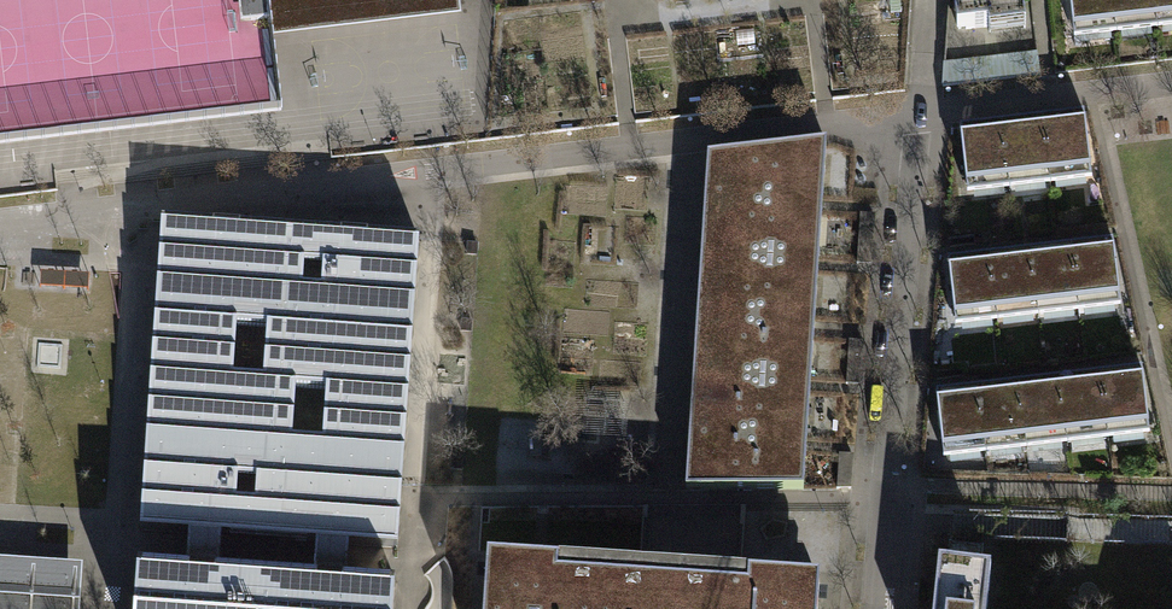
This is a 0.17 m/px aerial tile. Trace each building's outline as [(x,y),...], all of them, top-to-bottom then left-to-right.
[(276,124),(266,41),(452,18),(450,0),(0,0),(0,158),(276,124)] [(944,32),(1007,25),(1004,0),(941,0),(944,32)] [(1103,34),(1099,0),(1060,0),(1064,39),(1103,34)] [(1103,34),(1143,30),(1140,0),(1099,0),(1103,34)] [(1143,30),(1171,27),(1171,0),(1140,0),(1143,30)] [(1074,126),(1033,131),(1039,178),(1079,172),(1074,126)] [(1033,131),(991,137),(997,183),(1039,178),(1033,131)] [(959,188),(997,183),(991,137),(953,142),(959,188)] [(813,147),(694,164),(673,496),(789,497),(792,449),(798,383),(800,325),(803,262),(808,213),(813,147)] [(419,241),(160,224),(140,531),(399,547),(419,241)] [(1102,252),(1062,257),(1068,306),(1108,300),(1102,252)] [(1027,311),(1068,306),(1062,257),(1020,263),(1027,311)] [(1020,263),(979,268),(986,317),(1027,311),(1020,263)] [(946,322),(986,317),(979,268),(939,273),(946,322)] [(1133,381),(1094,386),(1100,433),(1138,428),(1133,381)] [(1058,438),(1100,433),(1094,386),(1053,392),(1058,438)] [(1053,392),(1010,397),(1016,444),(1058,438),(1053,392)] [(1010,397),(971,402),(977,449),(1016,444),(1010,397)] [(935,454),(977,449),(971,402),(929,407),(935,454)] [(0,555),(0,608),(80,608),(83,560),(0,555)] [(487,559),(483,608),(817,608),(819,582),(748,577),(747,590),(557,577),(558,564),(487,559)] [(931,608),(987,608),(990,570),(935,564),(931,608)] [(136,580),(134,608),(392,608),(393,598),(136,580)]
